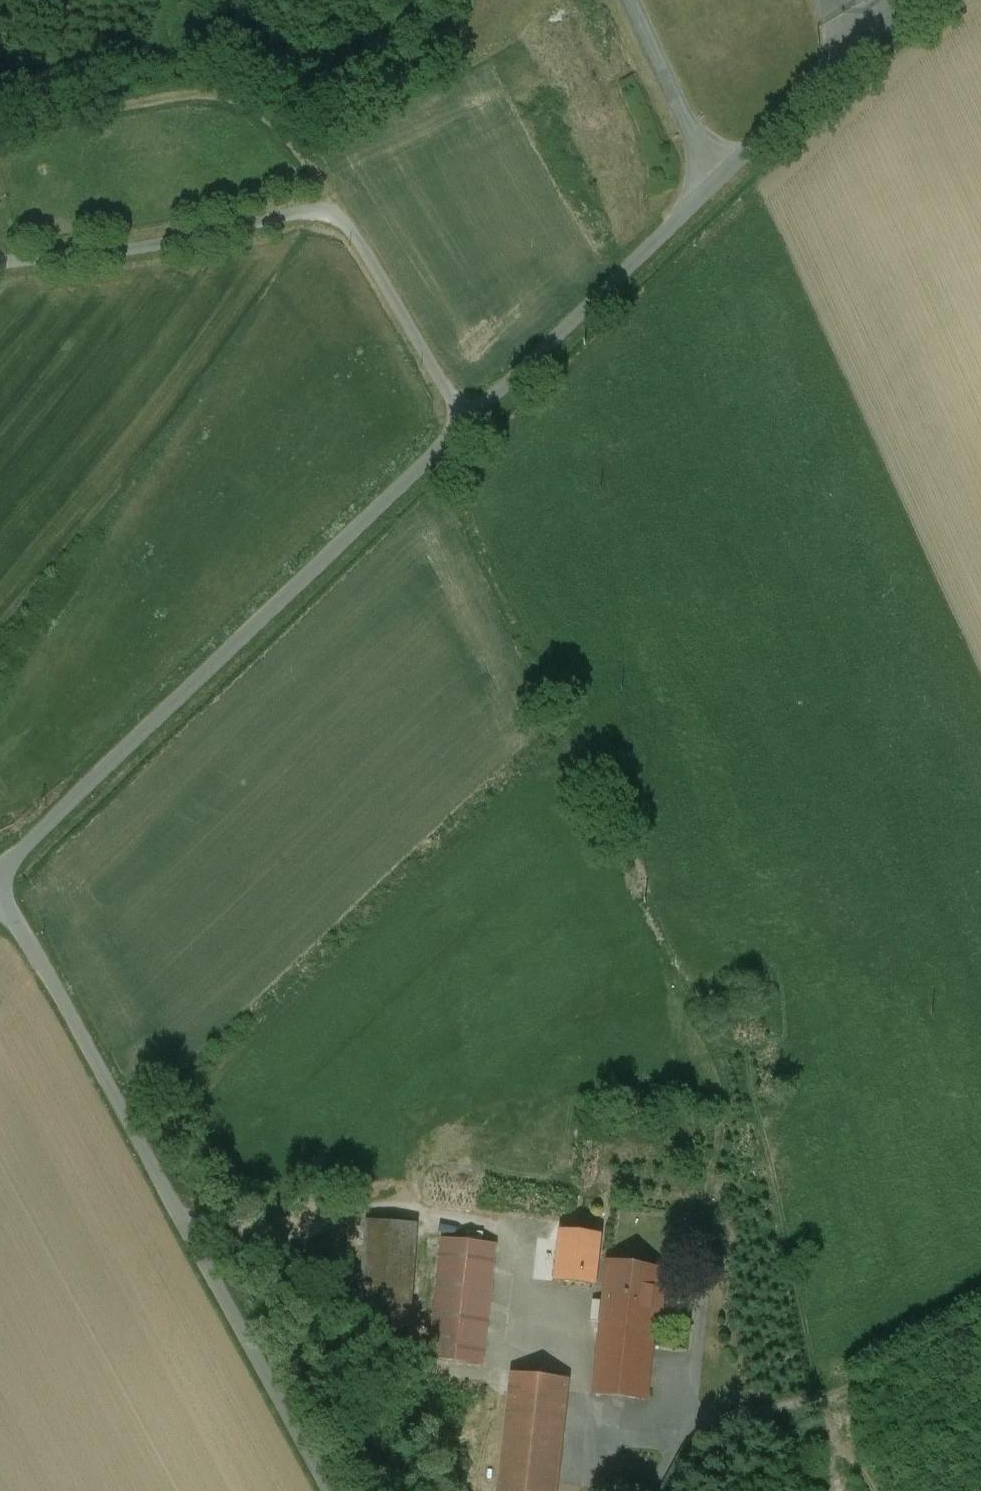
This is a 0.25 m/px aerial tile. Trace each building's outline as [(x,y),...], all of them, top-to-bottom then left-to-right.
[(469,473),(462,465),(454,472),(462,480),(469,473)] [(737,1002),(725,1001),(724,1012),(735,1013),(737,1002)] [(567,1233),(599,1235),(602,1212),(580,1210),(570,1209),(569,1223),(567,1233)] [(417,1224),(366,1220),(358,1321),(410,1326),(417,1224)] [(604,1287),(606,1262),(596,1261),(599,1235),(567,1233),(559,1231),(559,1238),(554,1282),(587,1285),(604,1287)] [(554,1282),(559,1238),(536,1235),(531,1279),(554,1282)] [(495,1244),(444,1239),(432,1359),(483,1364),(495,1244)] [(598,1342),(651,1346),(654,1313),(662,1314),(665,1286),(658,1286),(660,1267),(606,1262),(604,1287),(600,1321),(598,1342)] [(600,1321),(604,1287),(587,1285),(584,1320),(600,1321)] [(651,1346),(598,1342),(593,1393),(646,1400),(647,1392),(681,1395),(684,1351),(651,1346)] [(568,1382),(509,1376),(498,1467),(558,1474),(568,1382)]
